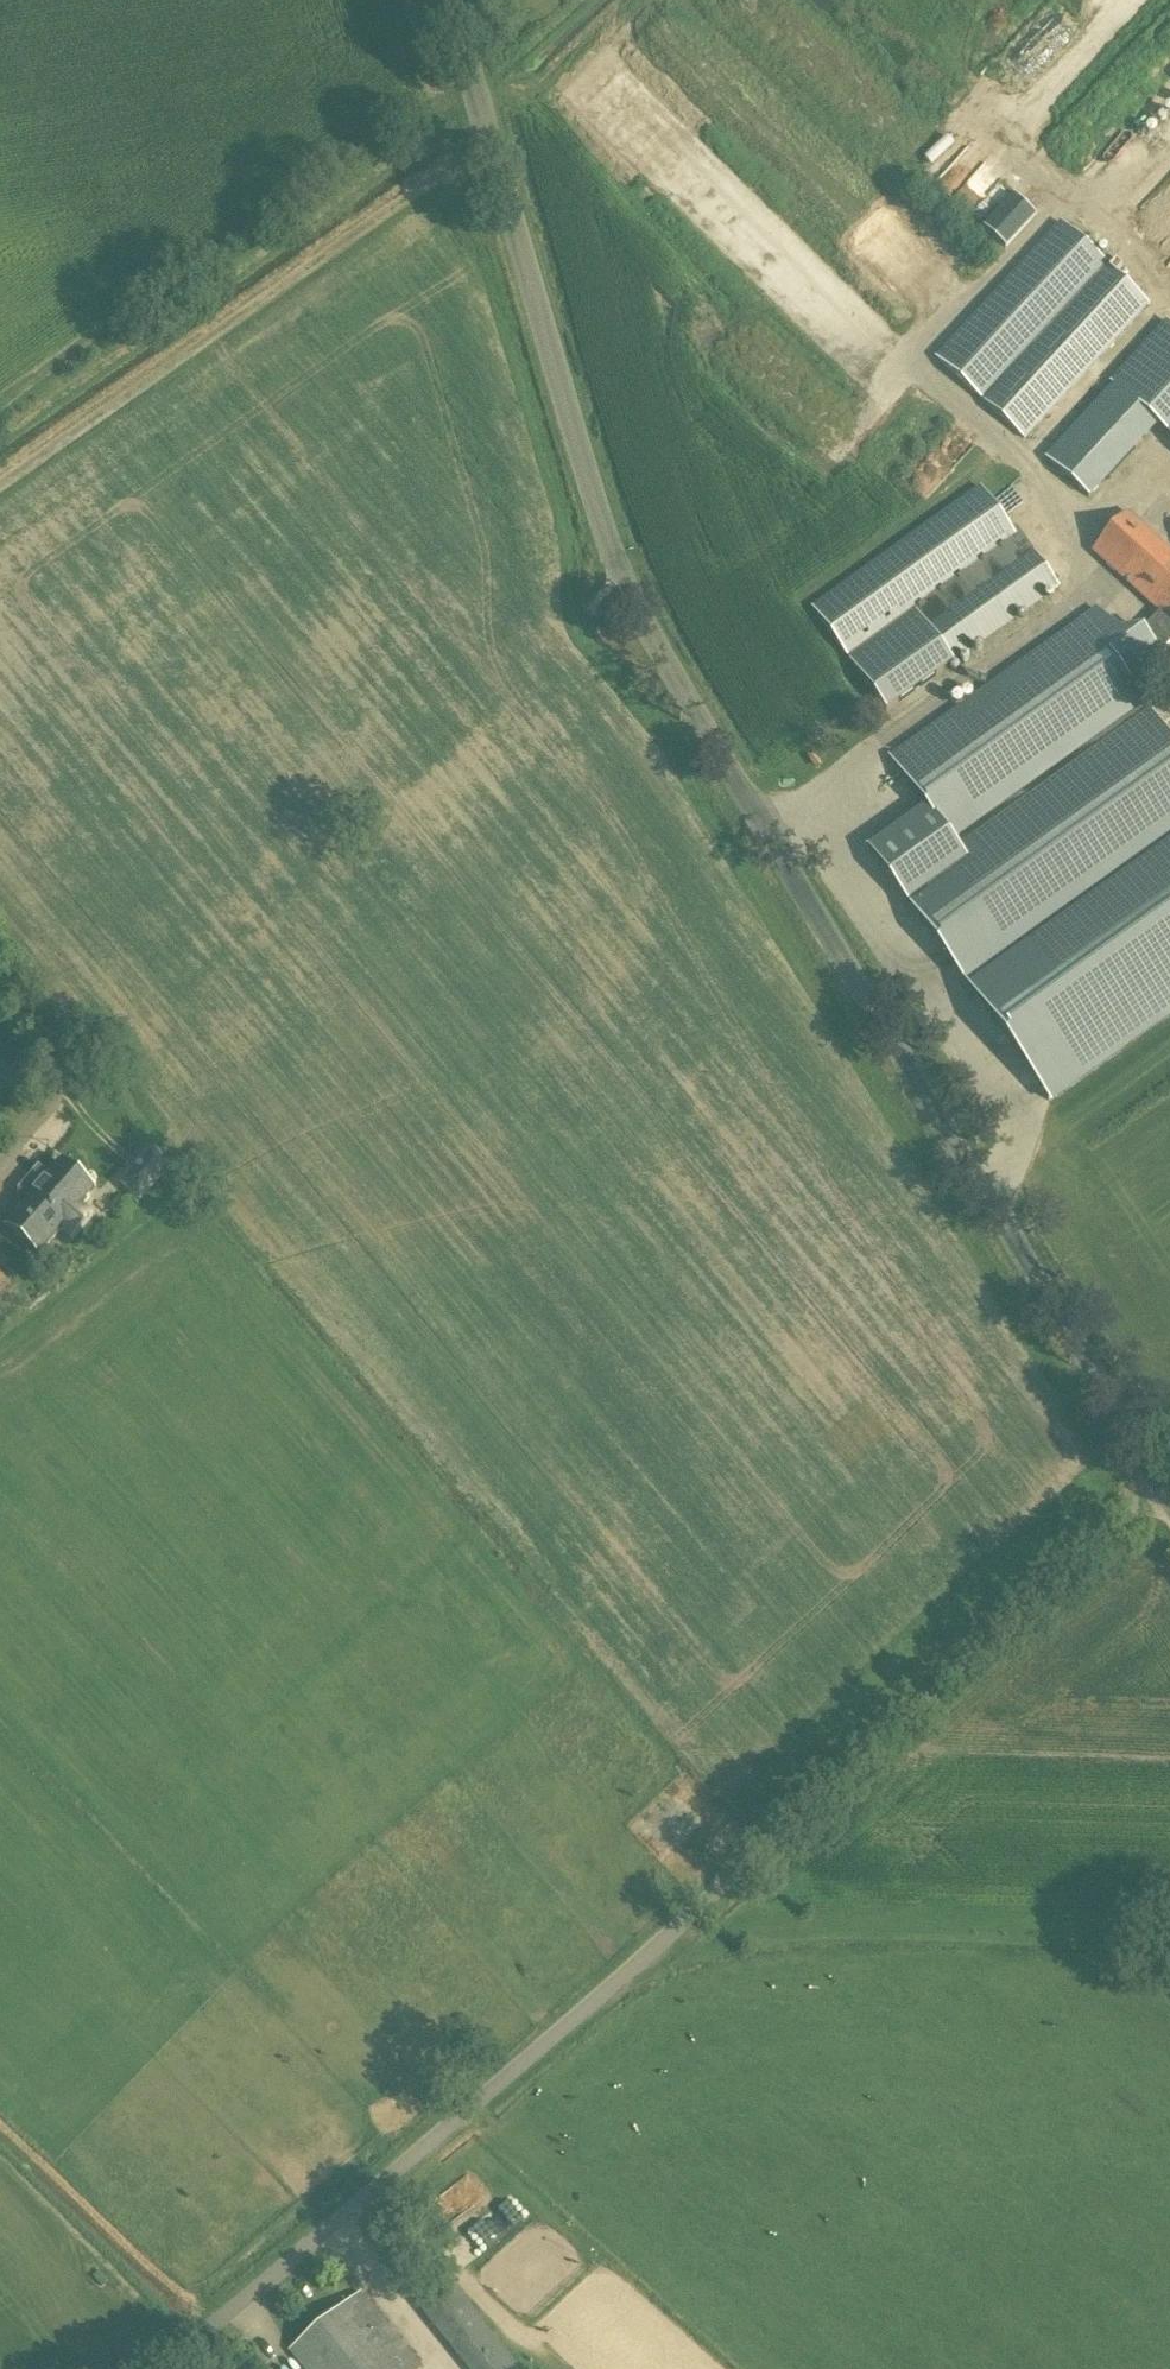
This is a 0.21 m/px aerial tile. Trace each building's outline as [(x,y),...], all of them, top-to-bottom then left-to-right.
[(1135,124),(1110,101),(1089,125),(1114,147),(1135,124)] [(1005,251),(1036,217),(1012,196),(981,230),(1005,251)] [(1102,262),(1058,226),(935,360),(1024,442),(1149,305),(1118,276),(1122,268),(1107,256),(1102,262)] [(1166,321),(1109,382),(1115,387),(1046,461),(1087,498),(1155,425),(1169,439),(1169,325),(1166,321)] [(1012,530),(980,486),(810,608),(886,713),(1059,589),(1014,528),(1012,530)] [(1138,635),(1156,659),(1169,644),(1169,553),(1128,515),(1091,552),(1158,614),(1138,635)] [(868,850),(971,993),(1050,1103),(1169,1017),(1169,742),(1134,692),(1164,671),(1156,659),(1138,635),(1133,628),(1119,629),(1101,613),(1095,608),(1010,668),(887,756),(929,815),(906,822),(886,837),(868,850)] [(152,1147),(128,1174),(150,1193),(174,1166),(152,1147)] [(59,1163),(27,1201),(62,1231),(72,1240),(90,1218),(80,1209),(94,1193),(59,1163)] [(4,1227),(39,1257),(52,1241),(53,1240),(62,1231),(27,1201),(22,1207),(4,1227)] [(7,1288),(11,1284),(0,1273),(0,1310),(15,1297),(7,1288)] [(516,2366),(448,2280),(417,2305),(467,2368),(513,2368),(516,2366)] [(423,2368),(361,2292),(287,2351),(301,2368),(423,2368)]
